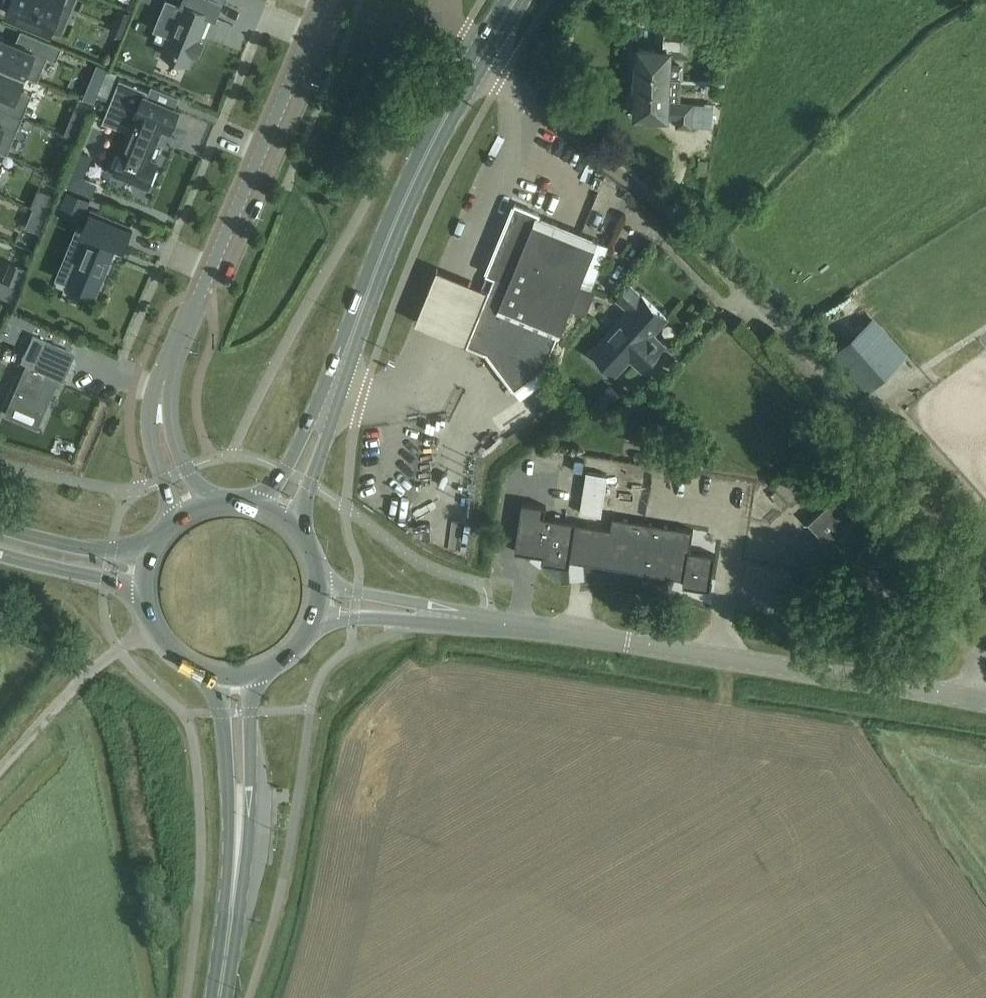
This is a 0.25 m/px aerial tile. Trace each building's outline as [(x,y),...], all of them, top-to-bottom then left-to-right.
[(62,0),(5,0),(3,5),(7,7),(5,11),(50,30),(62,0)] [(180,4),(182,5),(162,52),(163,53),(166,46),(178,51),(176,56),(189,61),(188,63),(189,63),(193,53),(197,55),(203,40),(199,38),(201,33),(209,16),(216,19),(223,1),(222,0),(182,0),(180,4)] [(126,23),(115,18),(110,30),(122,35),(126,23)] [(692,31),(671,30),(671,25),(659,24),(658,48),(640,47),(638,81),(669,82),(681,83),(681,82),(683,83),(684,66),(670,65),(670,54),(691,55),(692,31)] [(24,74),(37,80),(48,56),(56,60),(62,46),(28,32),(22,44),(0,35),(0,64),(24,74)] [(32,93),(19,87),(24,74),(0,64),(0,92),(2,93),(0,98),(0,107),(22,116),(32,93)] [(109,92),(117,73),(109,70),(101,89),(109,92)] [(149,185),(158,162),(151,159),(163,129),(170,132),(180,109),(145,95),(147,91),(149,92),(149,91),(120,79),(103,122),(120,129),(123,122),(133,126),(124,148),(114,171),(149,185)] [(634,81),(634,93),(637,97),(636,114),(637,114),(639,117),(642,118),(646,119),(649,117),(651,115),(679,117),(678,125),(691,126),(691,122),(692,100),(680,100),(668,99),(669,82),(638,81),(634,81)] [(7,154),(22,116),(0,107),(0,151),(7,154)] [(69,123),(65,132),(79,138),(82,128),(69,123)] [(85,171),(88,164),(76,159),(73,166),(85,171)] [(489,292),(479,316),(493,335),(487,351),(515,388),(544,366),(557,334),(559,335),(571,307),(584,313),(593,291),(591,290),(609,246),(597,241),(598,240),(538,215),(539,213),(515,203),(487,273),(495,276),(489,292)] [(69,279),(98,290),(118,242),(124,245),(132,225),(91,209),(84,228),(89,230),(85,239),(75,235),(65,259),(75,264),(69,279)] [(618,258),(631,260),(632,247),(620,246),(618,258)] [(489,292),(438,270),(416,324),(466,345),(489,292)] [(11,301),(17,286),(9,283),(3,297),(11,301)] [(631,309),(594,350),(618,372),(631,356),(643,367),(659,350),(655,347),(661,340),(653,333),(667,317),(643,295),(643,296),(631,285),(619,298),(631,309)] [(12,310),(1,336),(14,341),(20,327),(26,330),(31,318),(12,310)] [(870,322),(836,352),(869,388),(902,358),(870,322)] [(41,414),(58,374),(61,375),(72,350),(32,333),(21,358),(28,361),(10,401),(41,414)] [(610,415),(626,397),(612,384),(595,402),(610,415)] [(516,424),(521,435),(537,427),(532,417),(516,424)] [(653,465),(666,467),(668,449),(656,447),(653,465)] [(793,505),(811,488),(793,468),(774,485),(793,505)] [(576,507),(597,511),(603,477),(583,473),(576,507)] [(809,522),(830,545),(871,506),(851,483),(809,522)] [(524,502),(523,503),(528,504),(521,551),(520,550),(519,552),(545,556),(544,562),(569,566),(570,559),(576,523),(576,522),(544,517),(546,506),(524,502)] [(612,529),(576,523),(570,559),(606,565),(685,578),(683,585),(710,589),(716,555),(690,550),(693,530),(613,517),(612,529)] [(748,541),(766,544),(769,519),(750,517),(748,541)] [(910,547),(888,524),(858,550),(881,573),(910,547)]
